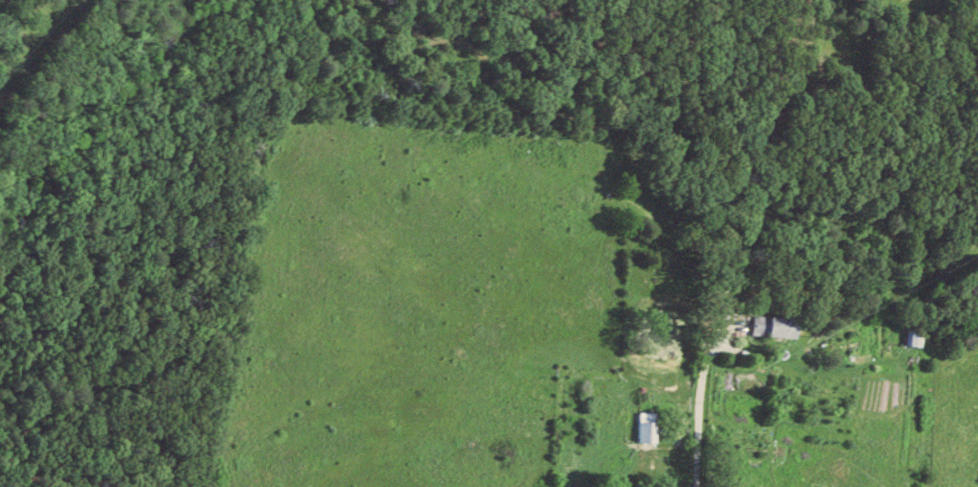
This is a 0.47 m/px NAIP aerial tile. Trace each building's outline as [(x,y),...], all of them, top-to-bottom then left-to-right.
[(800,337),(801,317),(758,316),(757,334),(773,334),(773,337),(800,337)] [(913,346),(929,346),(930,329),(914,328),(913,346)] [(662,443),(662,412),(645,412),(645,442),(662,443)]
